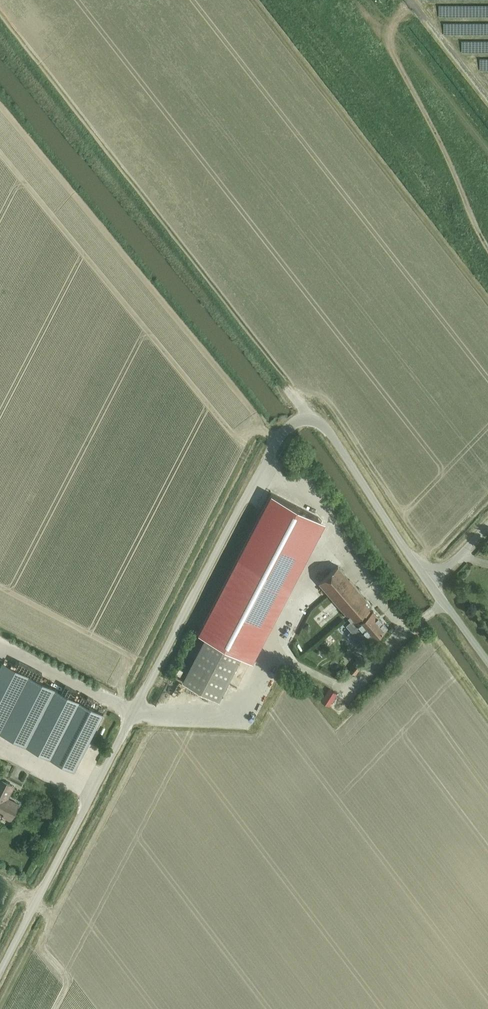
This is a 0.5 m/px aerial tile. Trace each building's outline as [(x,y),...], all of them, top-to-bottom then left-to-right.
[(271,494),(198,633),(206,637),(212,641),(242,656),(249,660),(288,583),(299,564),(322,520),(271,494)] [(338,565),(319,582),(352,621),(350,622),(354,627),(358,624),(372,640),(387,627),(373,610),(372,611),(368,608),(372,605),(338,565)] [(206,637),(205,638),(183,682),(218,701),(242,656),(206,637)] [(355,674),(363,664),(358,660),(350,670),(355,674)] [(0,732),(74,770),(103,713),(30,675),(3,661),(0,667),(0,732)] [(330,688),(322,701),(329,705),(337,693),(330,688)] [(19,804),(8,798),(7,794),(12,785),(0,778),(0,814),(11,819),(19,804)]
